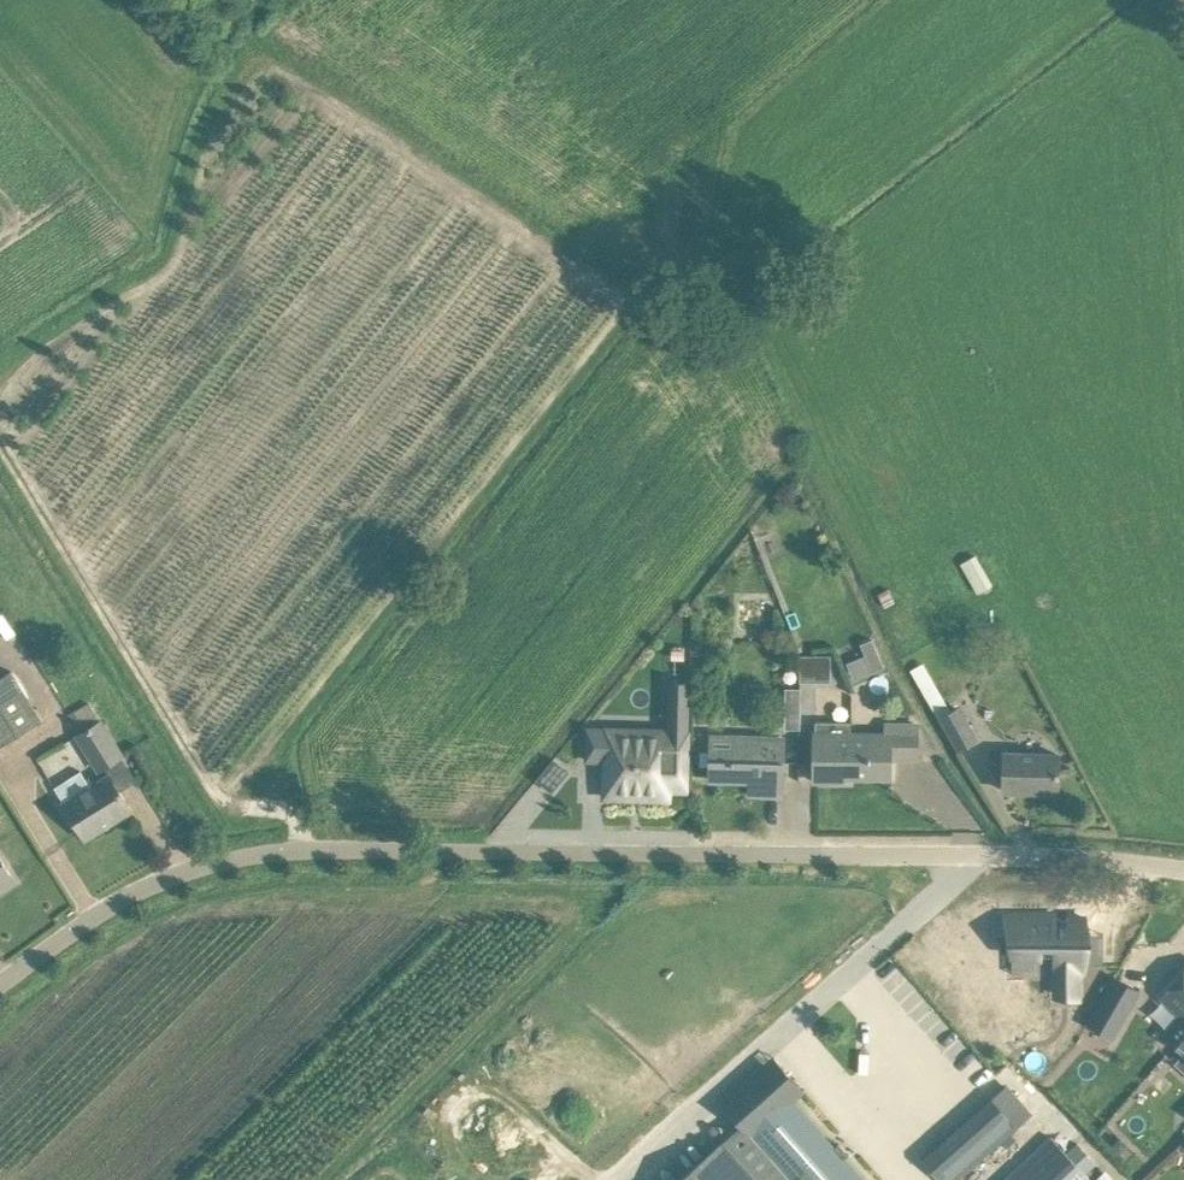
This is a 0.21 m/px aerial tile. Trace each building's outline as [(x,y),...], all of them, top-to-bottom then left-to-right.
[(860,642),(872,671),(886,664),(875,636),(860,642)] [(801,653),(801,681),(834,681),(834,652),(801,653)] [(977,739),(959,706),(951,710),(924,662),(911,669),(939,719),(942,717),(959,749),(977,739)] [(0,676),(0,744),(42,719),(11,669),(0,676)] [(669,682),(669,694),(689,695),(689,682),(669,682)] [(799,719),(800,692),(789,691),(789,719),(799,719)] [(87,701),(68,712),(72,718),(69,720),(77,734),(82,743),(86,749),(99,769),(105,766),(122,755),(109,735),(105,729),(87,701)] [(587,728),(586,759),(606,760),(605,796),(668,798),(668,788),(686,789),(688,731),(688,716),(669,715),(668,730),(607,729),(587,728)] [(814,733),(814,756),(814,780),(844,781),(844,776),(890,776),(890,758),(917,758),(917,723),(886,723),(886,733),(851,733),(851,721),(815,721),(815,733),(814,733)] [(782,795),(782,770),(783,738),(711,736),(710,778),(766,780),(766,794),(782,795)] [(1057,791),(1058,767),(1058,754),(1004,752),(1003,790),(1057,791)] [(557,755),(539,774),(555,789),(573,770),(557,755)] [(95,783),(94,780),(90,774),(86,776),(81,768),(53,786),(64,803),(63,803),(85,838),(132,809),(110,774),(95,783)] [(15,881),(0,856),(0,890),(15,881)] [(1012,913),(1012,936),(1012,954),(1035,954),(1035,955),(1036,955),(1058,955),(1057,994),(1079,994),(1078,962),(1078,955),(1084,955),(1084,933),(1084,916),(1042,916),(1042,913),(1012,913)] [(1160,996),(1181,1015),(1164,1035),(1174,1044),(1178,1048),(1176,1050),(1182,1054),(1183,1055),(1183,1054),(1183,969),(1176,978),(1160,996)] [(1114,976),(1087,1024),(1112,1038),(1140,991),(1114,976)] [(721,1103),(722,1104),(721,1104),(739,1124),(789,1179),(862,1179),(843,1159),(833,1147),(791,1100),(804,1089),(794,1077),(787,1083),(773,1067),(767,1073),(761,1067),(721,1103)] [(1005,1085),(991,1098),(1016,1126),(1030,1114),(1005,1085)] [(1098,1151),(1117,1170),(1175,1115),(1156,1095),(1098,1151)] [(1002,1179),(1092,1179),(1085,1172),(1096,1162),(1077,1142),(1066,1153),(1050,1135),(1002,1179)] [(723,1138),(676,1179),(760,1179),(723,1138)]
